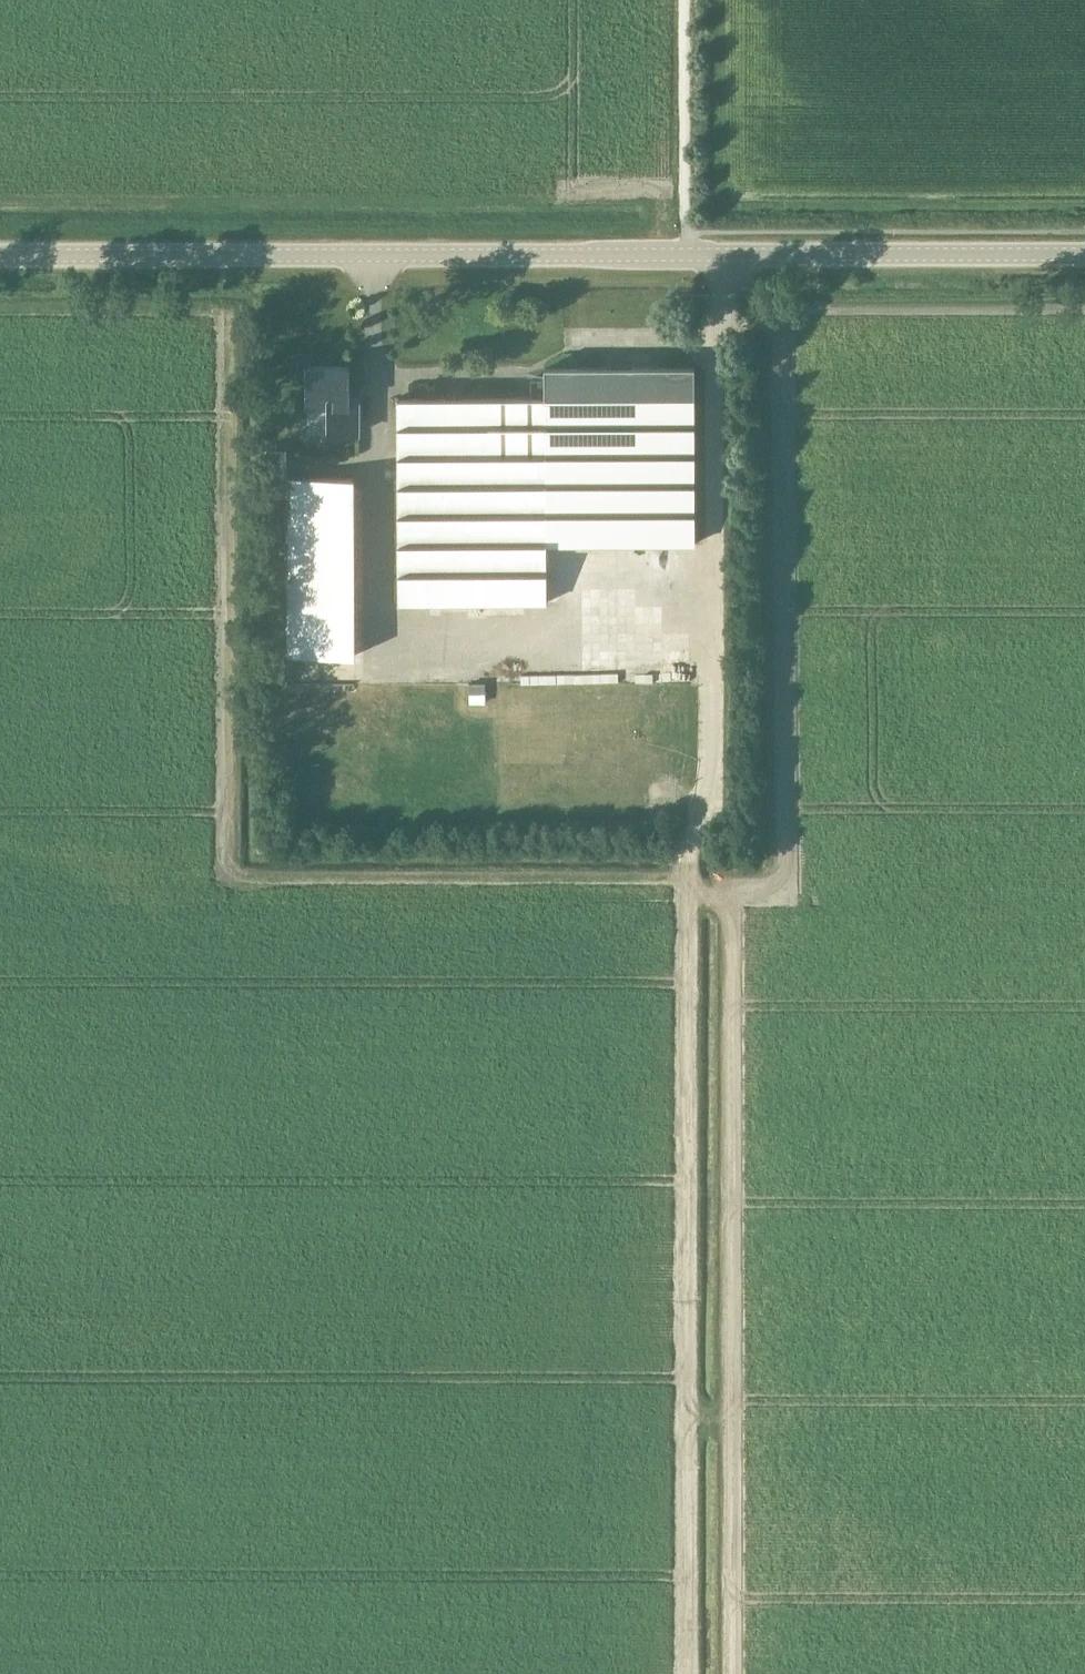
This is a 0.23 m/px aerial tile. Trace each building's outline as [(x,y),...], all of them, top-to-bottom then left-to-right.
[(531,397),(397,397),(398,603),(546,602),(546,544),(695,543),(694,366),(545,367),(545,378),(531,378),(531,397)] [(349,398),(349,367),(308,367),(308,405),(328,405),(328,433),(357,433),(357,398),(349,398)] [(353,477),(286,478),(287,656),(354,656),(353,477)] [(685,794),(704,794),(704,780),(685,780),(685,794)]
